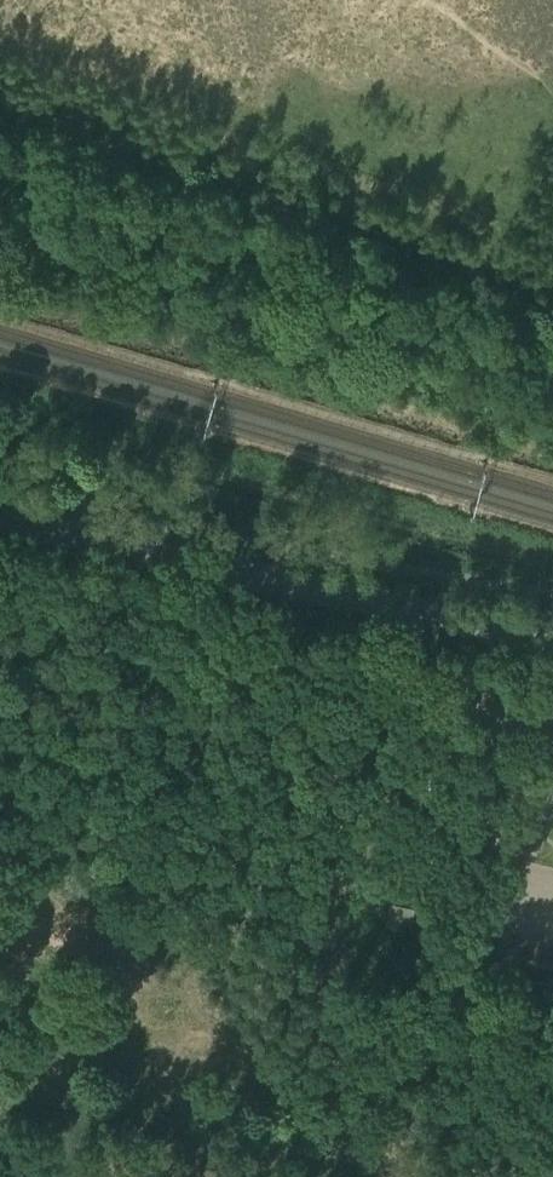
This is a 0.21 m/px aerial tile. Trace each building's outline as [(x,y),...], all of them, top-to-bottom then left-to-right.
[(472,665),(470,674),(484,678),(486,669),(472,665)]
